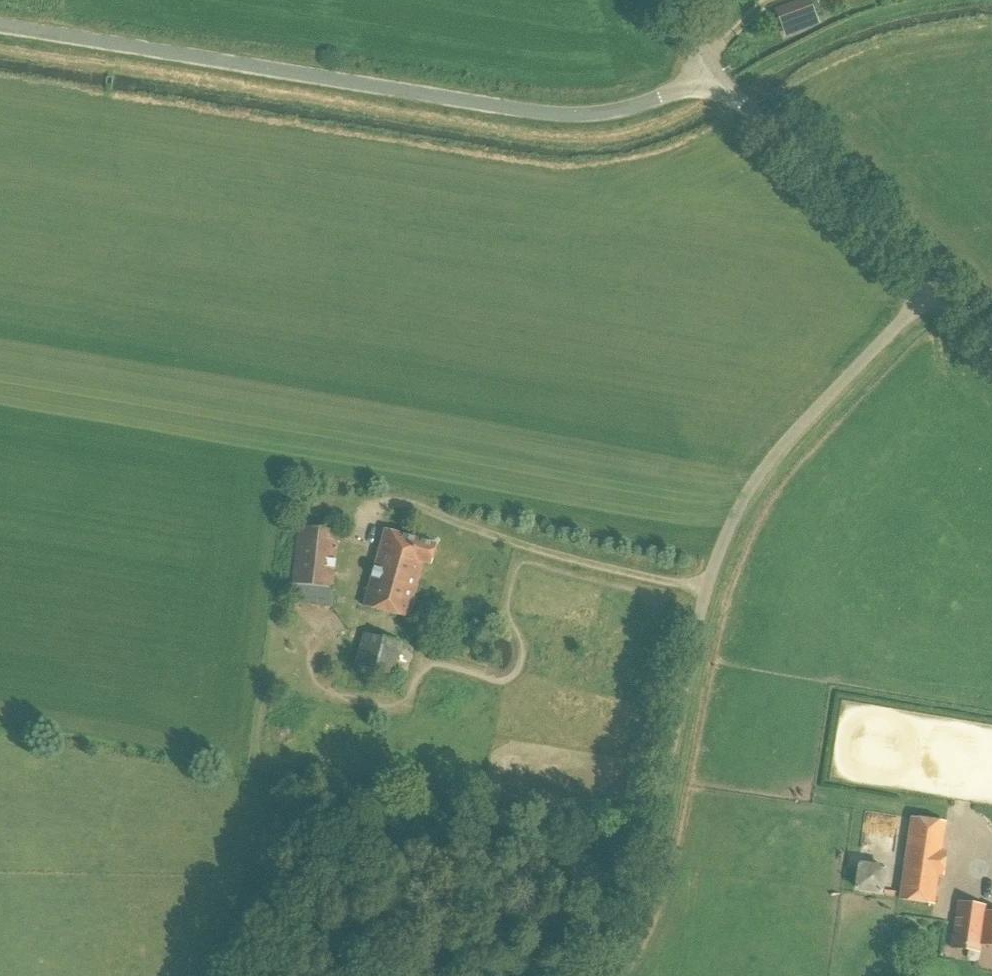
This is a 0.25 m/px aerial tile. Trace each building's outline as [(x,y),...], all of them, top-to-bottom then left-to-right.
[(797,1),(775,10),(785,38),(819,25),(811,2),(799,7),(797,1)] [(330,608),(339,531),(298,527),(289,604),(330,608)] [(431,565),(437,544),(385,530),(364,607),(408,619),(424,563),(431,565)] [(392,676),(401,644),(363,633),(354,665),(392,676)] [(943,877),(946,852),(942,851),(946,822),(909,817),(899,892),(884,890),(884,894),(899,896),(898,900),(934,905),(938,876),(943,877)] [(881,895),(886,866),(858,862),(853,890),(881,895)] [(985,911),(986,906),(959,902),(952,948),(980,952),(981,944),(991,946),(991,912),(985,911)]
